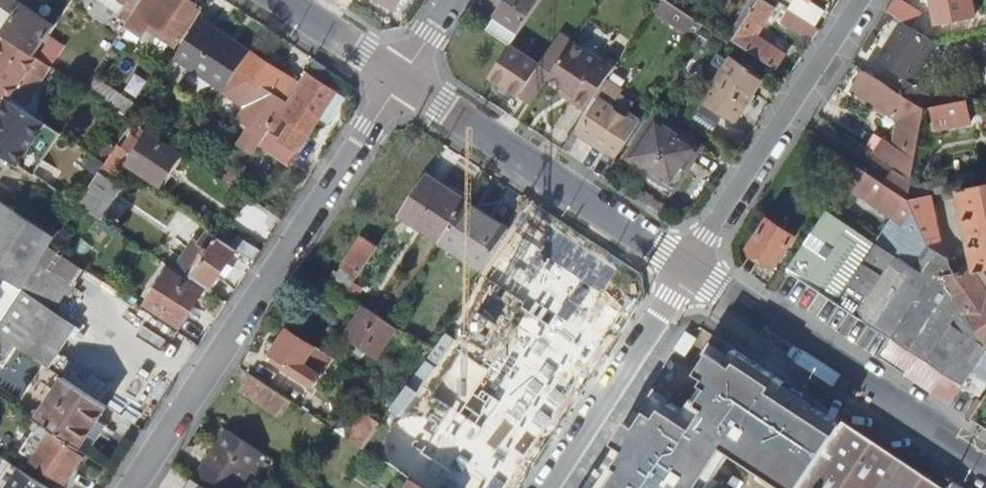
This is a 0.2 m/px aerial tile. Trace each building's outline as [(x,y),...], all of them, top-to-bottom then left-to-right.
[(7,37),(35,56),(55,26),(15,0),(2,0),(0,2),(0,33),(7,37)] [(91,0),(98,4),(100,2),(130,22),(144,0),(91,0)] [(127,26),(144,38),(153,25),(182,45),(204,11),(188,0),(144,0),(130,22),(127,26)] [(394,12),(402,0),(374,0),(394,12)] [(487,28),(511,44),(540,0),(506,0),(487,28)] [(694,39),(703,25),(665,0),(659,0),(651,12),(694,39)] [(776,69),(785,55),(755,36),(773,9),(760,0),(758,0),(747,16),(743,13),(735,25),(740,28),(732,40),(776,69)] [(904,22),(914,29),(923,14),(903,0),(895,0),(888,11),(904,22)] [(935,25),(973,17),(969,0),(930,0),(935,25)] [(788,10),(780,22),(811,42),(819,30),(788,10)] [(904,22),(878,60),(904,78),(896,90),(926,110),(935,96),(912,81),(937,44),(914,29),(904,22)] [(175,60),(225,92),(229,85),(240,68),(249,54),(200,23),(175,60)] [(560,35),(539,65),(528,58),(518,52),(510,46),(489,78),(521,99),(530,105),(549,77),(571,43),(572,42),(560,35)] [(0,48),(0,94),(4,97),(9,100),(29,70),(33,72),(40,60),(35,56),(7,37),(0,48)] [(571,43),(549,77),(574,94),(570,100),(586,110),(605,83),(613,70),(571,43)] [(246,107),(238,120),(250,129),(239,144),(254,154),(261,145),(290,102),(286,99),(296,83),(296,82),(298,78),(286,71),(284,74),(254,54),(243,71),(240,68),(229,85),(225,92),(246,107)] [(730,58),(703,100),(735,121),(763,80),(730,58)] [(29,70),(9,100),(16,105),(29,86),(36,91),(52,67),(40,60),(33,72),(29,70)] [(887,111),(899,119),(889,164),(913,180),(926,110),(896,90),(866,70),(854,89),(868,98),(887,111)] [(290,102),(261,145),(287,162),(289,160),(297,148),(300,150),(321,119),(329,125),(335,116),(327,111),(338,94),(309,74),(290,102)] [(586,110),(574,129),(615,157),(636,126),(622,117),(627,110),(612,100),(618,91),(605,83),(586,110)] [(4,97),(0,104),(0,155),(7,160),(11,162),(19,168),(34,178),(61,135),(46,125),(30,114),(16,105),(9,100),(4,97)] [(865,102),(884,115),(887,111),(868,98),(865,102)] [(933,109),(936,128),(970,121),(966,102),(933,109)] [(698,145),(654,116),(629,153),(646,164),(642,170),(673,190),(687,169),(683,166),(698,145)] [(180,156),(144,131),(138,140),(140,141),(135,149),(140,152),(130,167),(160,186),(180,156)] [(832,148),(857,165),(879,180),(887,168),(840,136),(832,148)] [(119,146),(106,164),(115,170),(127,152),(119,146)] [(297,148),(289,160),(303,169),(310,157),(300,150),(297,148)] [(824,156),(845,170),(848,167),(854,170),(857,165),(832,148),(830,148),(824,156)] [(6,169),(11,162),(7,160),(0,155),(0,165),(6,169)] [(106,164),(99,175),(109,182),(117,171),(115,170),(106,164)] [(964,387),(965,385),(973,373),(985,382),(985,343),(944,278),(931,248),(927,241),(908,200),(909,199),(879,180),(857,165),(854,170),(845,184),(894,217),(877,242),(854,228),(814,288),(964,387)] [(68,204),(31,179),(22,193),(59,218),(68,204)] [(909,199),(908,200),(929,196),(949,191),(947,179),(911,187),(909,199)] [(421,181),(399,216),(442,245),(468,205),(468,204),(450,193),(447,197),(421,181)] [(974,249),(978,271),(985,269),(985,184),(962,189),(974,249)] [(93,185),(78,207),(86,212),(101,190),(93,185)] [(101,190),(86,212),(97,219),(111,197),(101,190)] [(908,200),(927,241),(939,239),(929,196),(908,200)] [(23,291),(51,249),(50,248),(56,238),(0,200),(0,275),(23,291)] [(442,245),(483,273),(484,272),(508,235),(485,220),(487,217),(468,205),(442,245)] [(827,210),(788,271),(814,288),(854,228),(827,210)] [(768,218),(748,249),(776,268),(796,237),(768,218)] [(177,272),(210,294),(238,251),(233,248),(211,234),(203,246),(197,242),(177,272)] [(337,270),(329,281),(348,294),(355,283),(380,245),(365,235),(340,273),(337,270)] [(238,251),(256,263),(263,252),(240,237),(233,248),(238,251)] [(927,241),(931,248),(948,257),(939,239),(927,241)] [(931,248),(944,278),(954,276),(948,257),(931,248)] [(51,249),(23,291),(52,310),(79,268),(51,249)] [(948,257),(954,276),(978,271),(974,249),(948,257)] [(560,339),(573,347),(581,332),(590,336),(626,271),(604,259),(560,339)] [(985,343),(985,269),(978,271),(954,276),(944,278),(985,343)] [(202,293),(170,272),(147,307),(179,328),(202,293)] [(355,283),(348,294),(355,298),(362,287),(355,283)] [(13,287),(9,294),(17,300),(22,293),(13,287)] [(381,316),(391,322),(399,310),(390,303),(381,316)] [(368,307),(346,340),(379,361),(400,328),(391,322),(381,316),(368,307)] [(313,391),(331,358),(288,330),(272,356),(276,358),(273,364),(313,391)] [(700,342),(690,336),(678,352),(689,359),(700,342)] [(518,407),(550,422),(577,363),(545,348),(518,407)] [(432,350),(415,374),(424,380),(440,355),(432,350)] [(713,356),(700,376),(708,382),(703,389),(708,393),(699,407),(694,403),(686,416),(659,398),(639,430),(630,424),(615,446),(619,449),(604,472),(608,475),(599,487),(694,487),(725,443),(793,487),(806,487),(844,431),(817,413),(815,416),(783,393),(786,388),(735,352),(727,365),(713,356)] [(973,373),(965,385),(977,393),(985,382),(973,373)] [(245,388),(269,405),(279,391),(255,375),(245,388)] [(65,379),(36,422),(80,450),(108,408),(65,379)] [(708,393),(703,389),(694,403),(699,407),(708,393)] [(507,403),(481,440),(518,466),(544,428),(507,403)] [(368,413),(351,439),(365,449),(382,423),(368,413)] [(20,453),(67,485),(86,454),(80,450),(36,422),(35,421),(29,432),(32,434),(20,453)] [(907,462),(871,438),(849,424),(844,431),(817,473),(806,487),(891,487),(907,462)] [(212,464),(208,460),(196,479),(209,487),(241,487),(264,453),(233,432),(212,464)] [(0,482),(0,487),(46,487),(1,458),(0,460),(0,477),(3,479),(0,482)] [(891,487),(947,487),(907,462),(891,487)] [(424,487),(439,487),(422,477),(418,483),(424,487)] [(190,487),(209,487),(196,479),(190,487)]
